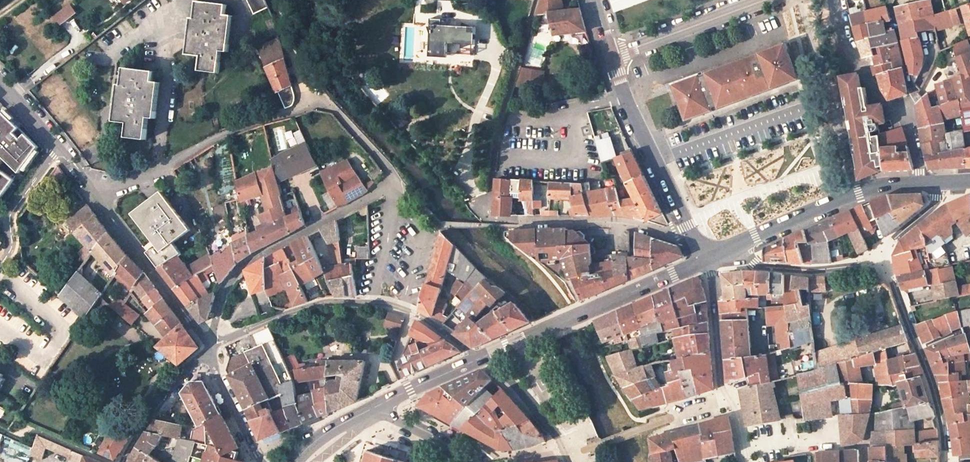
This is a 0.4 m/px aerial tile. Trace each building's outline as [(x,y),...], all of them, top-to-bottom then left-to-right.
[(254,14),(269,7),(266,0),(247,0),(254,14)] [(562,0),(543,0),(537,15),(549,14),(554,35),(586,31),(580,9),(564,11),(562,0)] [(613,8),(635,0),(610,0),(613,8)] [(934,16),(930,0),(901,7),(904,23),(934,16)] [(200,70),(219,72),(221,51),(228,51),(233,15),(226,15),(227,5),(197,1),(195,18),(191,18),(187,54),(202,56),(200,70)] [(61,26),(78,14),(71,3),(54,15),(61,26)] [(886,7),(881,8),(866,12),(866,13),(872,40),(873,49),(888,45),(898,43),(894,31),(886,33),(885,23),(891,21),(886,7)] [(896,8),(899,24),(904,23),(901,7),(896,8)] [(956,9),(946,12),(934,16),(936,31),(960,23),(956,9)] [(89,30),(98,23),(89,11),(80,18),(89,30)] [(872,40),(866,13),(851,17),(859,44),(872,40)] [(265,37),(267,43),(279,37),(273,16),(268,19),(268,26),(272,34),(265,37)] [(937,39),(938,39),(936,31),(934,16),(904,23),(899,24),(903,42),(921,37),(922,42),(937,39)] [(449,45),(475,46),(476,26),(431,24),(430,38),(429,54),(448,54),(449,45)] [(280,41),(279,37),(267,43),(269,47),(260,51),(285,108),(292,106),(295,96),(280,41)] [(920,42),(922,42),(921,37),(903,42),(910,74),(918,76),(922,67),(923,56),(920,42)] [(865,60),(875,57),(873,49),(872,40),(859,44),(865,60)] [(903,68),(898,43),(888,45),(893,62),(896,70),(903,68)] [(961,43),(954,46),(957,58),(968,54),(961,43)] [(794,78),(782,44),(759,52),(759,53),(752,56),(751,55),(742,58),(743,59),(744,61),(736,64),(722,69),(715,72),(715,70),(706,74),(706,75),(699,77),(699,75),(675,83),(688,119),(711,110),(710,107),(717,104),(717,107),(726,103),(726,102),(733,99),(748,94),(755,92),(755,93),(764,90),(763,87),(770,85),(771,87),(794,78)] [(893,62),(888,45),(873,49),(875,57),(877,64),(877,66),(893,62)] [(957,58),(964,76),(953,79),(959,100),(961,110),(969,108),(969,53),(968,54),(957,58)] [(896,70),(893,62),(877,66),(879,74),(881,87),(882,91),(889,101),(908,94),(903,68),(896,70)] [(160,82),(153,82),(154,72),(125,68),(123,85),(119,84),(115,121),(129,123),(128,137),(146,139),(149,117),(156,118),(160,82)] [(544,73),(520,68),(515,86),(542,91),(544,73)] [(881,135),(880,132),(879,125),(883,124),(882,122),(880,108),(876,108),(866,109),(862,90),(858,91),(856,78),(841,80),(844,94),(849,124),(853,123),(855,133),(851,133),(853,142),(858,167),(861,167),(863,176),(872,174),(880,171),(884,171),(881,135)] [(959,100),(953,79),(936,85),(936,86),(940,106),(959,100)] [(940,106),(932,108),(928,94),(922,99),(916,105),(920,129),(944,124),(943,120),(940,106)] [(961,110),(959,100),(940,106),(943,120),(962,116),(961,110)] [(961,110),(962,116),(965,130),(969,128),(969,108),(961,110)] [(18,173),(33,150),(11,127),(0,115),(0,157),(18,173)] [(935,169),(941,169),(940,154),(939,144),(948,142),(947,135),(945,124),(944,124),(920,129),(920,130),(921,139),(923,148),(929,170),(935,169)] [(965,130),(947,135),(948,142),(950,152),(964,149),(969,148),(969,128),(965,130)] [(293,133),(299,145),(307,141),(301,129),(293,133)] [(901,130),(881,135),(884,171),(914,169),(901,130)] [(596,141),(609,137),(607,132),(595,136),(596,141)] [(610,137),(609,137),(596,141),(602,162),(616,158),(615,154),(610,137)] [(948,142),(939,144),(940,154),(950,152),(948,142)] [(307,143),(281,155),(290,175),(306,167),(308,170),(318,165),(307,143)] [(633,153),(631,148),(615,154),(616,158),(633,153)] [(964,149),(950,152),(940,154),(941,169),(954,169),(966,168),(964,149)] [(622,175),(626,183),(644,175),(633,153),(616,158),(622,175)] [(336,166),(343,182),(357,173),(349,160),(336,166)] [(69,179),(59,166),(51,177),(55,183),(59,187),(69,179)] [(357,173),(343,182),(336,166),(321,173),(330,191),(338,206),(363,192),(360,189),(365,185),(357,173)] [(267,211),(259,215),(264,223),(267,228),(278,224),(277,221),(287,217),(285,209),(282,196),(274,167),(258,172),(255,174),(237,182),(240,198),(241,200),(262,195),(267,211)] [(306,167),(290,175),(292,178),(308,171),(308,170),(306,167)] [(378,167),(370,174),(374,179),(382,172),(378,167)] [(12,181),(0,172),(0,198),(12,181)] [(663,213),(644,175),(626,183),(634,198),(635,198),(639,206),(634,209),(639,219),(647,221),(663,213)] [(510,196),(511,179),(496,178),(493,215),(511,215),(512,196),(510,196)] [(512,196),(521,197),(521,180),(511,179),(510,196),(512,196)] [(373,180),(365,185),(360,189),(363,192),(367,190),(374,181),(373,180)] [(526,200),(533,200),(533,181),(521,180),(521,197),(521,200),(526,200)] [(581,184),(550,182),(550,198),(571,199),(571,198),(584,195),(584,193),(581,184)] [(588,184),(581,184),(584,193),(590,192),(588,184)] [(619,199),(615,187),(607,189),(615,215),(626,216),(620,201),(619,199)] [(607,189),(590,192),(584,193),(584,195),(591,216),(599,216),(615,215),(607,189)] [(147,252),(159,267),(179,255),(182,253),(174,243),(191,230),(161,191),(133,214),(157,245),(147,252)] [(338,206),(330,191),(323,194),(331,210),(338,206)] [(907,195),(891,195),(898,225),(925,205),(922,194),(907,195)] [(957,221),(958,222),(967,234),(969,232),(969,198),(969,194),(960,198),(949,203),(957,221)] [(571,199),(575,212),(576,216),(591,216),(584,195),(571,198),(571,199)] [(851,210),(863,236),(873,231),(871,227),(875,225),(873,219),(878,218),(885,236),(898,225),(891,195),(886,195),(873,200),(851,210)] [(634,198),(620,201),(626,216),(636,218),(639,219),(634,209),(639,206),(635,198),(634,198)] [(952,226),(958,222),(957,221),(949,203),(943,206),(924,221),(923,222),(921,225),(919,226),(926,238),(928,246),(928,249),(953,232),(952,226)] [(291,231),(306,224),(299,204),(285,209),(287,217),(291,231)] [(88,205),(68,223),(77,232),(87,244),(80,251),(79,251),(87,260),(93,251),(109,232),(108,231),(98,218),(88,205)] [(364,222),(368,221),(368,205),(360,209),(364,222)] [(843,214),(834,217),(841,236),(849,232),(859,253),(868,248),(863,236),(851,210),(843,214)] [(291,231),(287,217),(277,221),(278,224),(267,228),(259,231),(249,235),(249,236),(252,252),(262,247),(291,231)] [(818,225),(805,230),(809,243),(813,263),(825,262),(822,242),(828,241),(841,236),(834,217),(818,225)] [(337,221),(321,229),(329,245),(331,244),(332,249),(329,250),(333,264),(328,265),(325,260),(321,262),(325,272),(329,280),(345,278),(344,265),(343,261),(337,221)] [(901,240),(893,255),(916,249),(928,246),(926,238),(919,226),(901,240)] [(800,243),(809,243),(805,230),(785,239),(787,247),(788,254),(789,262),(804,264),(800,243)] [(459,306),(475,288),(476,290),(487,277),(482,272),(476,267),(441,231),(419,310),(434,316),(441,319),(447,304),(445,303),(447,299),(439,297),(447,270),(466,282),(464,284),(457,279),(449,291),(456,295),(452,302),(457,308),(459,306)] [(579,233),(572,233),(572,231),(555,232),(555,231),(508,233),(508,235),(533,255),(545,254),(546,260),(547,261),(548,262),(564,261),(564,257),(569,256),(569,260),(571,260),(573,274),(576,273),(577,278),(595,274),(593,264),(590,256),(598,256),(598,249),(588,238),(580,238),(579,233)] [(109,232),(93,251),(99,258),(115,275),(116,273),(118,270),(128,256),(114,239),(109,232)] [(232,234),(234,242),(241,239),(239,232),(232,234)] [(674,244),(636,233),(636,257),(653,258),(652,269),(669,262),(684,255),(679,246),(674,244)] [(249,236),(241,239),(234,242),(237,262),(252,252),(249,236)] [(304,264),(309,262),(317,277),(325,272),(321,262),(309,236),(294,244),(304,264)] [(785,239),(766,247),(764,260),(789,262),(788,254),(787,247),(785,239)] [(221,281),(237,262),(234,242),(223,253),(221,251),(211,257),(214,265),(221,281)] [(813,263),(809,243),(800,243),(804,264),(813,263)] [(301,285),(317,277),(309,262),(304,264),(294,244),(285,249),(294,269),(301,285)] [(281,263),(285,273),(294,269),(285,249),(267,258),(267,268),(281,263)] [(369,258),(369,249),(360,249),(358,249),(359,259),(369,258)] [(897,276),(924,270),(921,266),(919,261),(917,256),(916,251),(916,249),(893,255),(895,268),(897,276)] [(188,268),(179,255),(159,267),(175,287),(197,274),(204,271),(214,265),(211,257),(210,255),(188,268)] [(630,279),(629,256),(613,255),(614,260),(618,285),(624,282),(630,279)] [(145,273),(128,256),(118,270),(135,287),(145,273)] [(636,257),(629,256),(630,279),(642,274),(652,269),(653,258),(636,257)] [(265,313),(267,312),(268,312),(269,314),(274,312),(272,306),(269,295),(267,290),(267,282),(267,268),(267,258),(246,270),(261,314),(262,314),(264,313),(265,313)] [(607,262),(593,264),(595,274),(605,272),(608,289),(614,286),(618,285),(614,260),(607,262)] [(267,268),(267,282),(284,276),(283,274),(285,273),(281,263),(267,268)] [(357,295),(352,264),(344,265),(345,278),(348,296),(357,295)] [(933,286),(955,281),(952,266),(940,268),(939,267),(930,269),(924,270),(897,276),(899,283),(901,290),(906,289),(930,284),(933,286)] [(294,269),(285,273),(283,274),(284,276),(289,289),(293,300),(296,305),(309,301),(301,285),(294,269)] [(133,291),(135,287),(118,270),(116,273),(133,291)] [(60,295),(74,307),(91,284),(78,271),(60,295)] [(210,295),(202,283),(209,279),(204,271),(197,274),(175,287),(189,306),(210,295)] [(608,289),(605,272),(595,274),(577,278),(573,278),(582,300),(594,295),(608,289)] [(723,274),(726,300),(756,299),(756,289),(745,289),(744,272),(723,274)] [(756,289),(759,289),(757,272),(744,272),(745,289),(756,289)] [(771,273),(757,272),(759,289),(761,289),(762,299),(772,299),(772,294),(771,273)] [(156,289),(145,273),(135,287),(144,299),(156,289)] [(783,273),(771,273),(772,294),(785,294),(783,273)] [(785,294),(785,299),(785,305),(798,303),(796,289),(792,289),(792,276),(783,273),(785,294)] [(825,287),(839,285),(838,275),(824,276),(825,287)] [(267,290),(269,295),(273,294),(285,290),(289,289),(284,276),(267,282),(267,290)] [(792,276),(792,289),(796,289),(809,289),(809,288),(810,277),(792,276)] [(824,276),(810,277),(809,288),(825,289),(825,287),(824,276)] [(489,278),(487,277),(476,290),(489,303),(491,305),(505,292),(497,285),(489,278)] [(345,278),(329,280),(337,296),(348,296),(345,278)] [(675,286),(670,288),(678,316),(708,309),(708,302),(700,278),(694,278),(691,279),(675,286)] [(956,287),(955,281),(933,286),(936,300),(952,297),(958,295),(956,287)] [(100,297),(102,294),(91,284),(74,307),(86,318),(96,302),(100,297)] [(956,287),(958,295),(969,293),(969,284),(956,287)] [(476,290),(475,288),(459,306),(470,317),(473,320),(477,315),(479,314),(489,303),(476,290)] [(661,320),(678,316),(670,288),(662,292),(654,295),(661,320)] [(831,346),(825,289),(809,288),(809,289),(810,300),(811,315),(815,350),(831,346)] [(163,298),(156,289),(144,299),(152,308),(163,298)] [(285,290),(289,302),(293,300),(289,289),(285,290)] [(216,292),(210,295),(189,306),(202,322),(208,318),(216,292)] [(272,306),(277,307),(273,294),(269,295),(272,306)] [(643,327),(661,320),(654,295),(645,299),(634,304),(643,327)] [(124,302),(117,296),(110,306),(118,312),(124,303),(124,302)] [(100,297),(96,302),(104,308),(107,304),(100,297)] [(163,298),(152,308),(147,313),(148,314),(158,326),(168,338),(183,324),(163,298)] [(747,319),(746,308),(763,307),(762,299),(756,299),(726,300),(720,301),(722,320),(747,319)] [(293,300),(289,302),(285,303),(287,308),(296,305),(293,300)] [(785,305),(787,322),(811,315),(810,300),(798,303),(785,305)] [(496,310),(484,319),(482,320),(477,315),(473,320),(492,339),(502,334),(513,330),(523,325),(531,321),(515,302),(513,303),(512,302),(506,305),(507,306),(497,312),(496,310)] [(118,312),(131,323),(138,315),(124,303),(118,312)] [(626,334),(643,327),(634,304),(627,307),(619,310),(626,334)] [(766,307),(769,325),(777,324),(787,322),(785,305),(772,306),(766,307)] [(708,322),(708,309),(678,316),(681,327),(708,322)] [(958,311),(962,325),(962,326),(969,325),(969,309),(958,311)] [(605,342),(614,338),(617,343),(628,339),(626,334),(619,310),(606,316),(596,320),(605,342)] [(958,311),(957,311),(946,315),(946,316),(933,320),(932,319),(916,324),(918,328),(924,344),(951,332),(951,330),(962,326),(962,325),(958,311)] [(391,314),(387,325),(400,329),(403,318),(391,314)] [(766,354),(768,368),(770,381),(774,381),(798,375),(810,372),(817,369),(815,350),(811,315),(787,322),(792,347),(780,350),(766,354)] [(681,327),(678,316),(661,320),(664,331),(672,329),(681,327)] [(473,320),(470,317),(455,333),(474,347),(484,342),(492,339),(473,320)] [(744,357),(751,356),(748,327),(747,319),(722,320),(725,359),(744,357)] [(664,331),(661,320),(643,327),(647,335),(656,333),(664,331)] [(417,322),(411,335),(413,336),(417,338),(430,345),(442,338),(417,322)] [(681,327),(672,329),(674,338),(689,334),(709,333),(708,322),(681,327)] [(777,324),(780,350),(792,347),(787,322),(777,324)] [(200,347),(183,324),(168,338),(159,346),(180,363),(200,347)] [(904,333),(901,325),(839,343),(844,360),(873,351),(884,348),(907,341),(904,333)] [(259,346),(275,340),(269,327),(254,333),(259,346)] [(647,335),(643,327),(626,334),(628,339),(647,335)] [(647,335),(628,339),(631,349),(638,348),(659,342),(656,333),(647,335)] [(674,338),(673,338),(678,358),(685,357),(690,355),(700,353),(710,352),(709,333),(689,334),(674,338)] [(969,351),(966,341),(965,334),(945,341),(951,354),(963,352),(965,352),(969,351)] [(410,344),(413,336),(411,335),(400,364),(405,376),(425,367),(428,366),(419,343),(414,345),(410,344)] [(417,338),(419,343),(428,366),(444,359),(460,352),(442,338),(430,345),(417,338)] [(289,370),(275,340),(259,346),(246,352),(252,364),(253,364),(271,399),(282,395),(284,402),(286,408),(292,426),(303,422),(294,379),(289,370)] [(942,358),(951,354),(945,341),(926,349),(928,355),(931,363),(942,358)] [(839,343),(831,346),(815,350),(817,369),(837,363),(838,362),(844,360),(839,343)] [(875,363),(874,363),(876,384),(890,385),(890,374),(887,360),(884,348),(873,351),(875,363)] [(616,375),(637,368),(633,354),(631,349),(607,356),(607,357),(616,375)] [(854,383),(851,367),(859,366),(874,363),(875,363),(873,351),(844,360),(838,362),(843,383),(845,383),(850,383),(854,383)] [(252,364),(246,352),(231,358),(227,370),(230,376),(252,364)] [(690,355),(685,357),(688,369),(693,368),(697,394),(713,389),(710,352),(700,353),(690,355)] [(951,354),(942,358),(944,365),(949,363),(964,360),(964,357),(963,352),(951,354)] [(897,357),(887,360),(890,374),(905,371),(908,379),(921,375),(924,375),(918,363),(914,353),(912,354),(907,355),(897,357)] [(744,357),(747,377),(761,371),(768,368),(766,354),(757,355),(751,356),(744,357)] [(681,371),(688,369),(685,357),(678,358),(672,360),(673,369),(666,371),(669,385),(663,387),(667,402),(676,400),(685,397),(687,397),(681,371)] [(747,377),(744,357),(725,359),(727,384),(738,380),(747,377)] [(938,377),(938,382),(955,381),(955,374),(965,373),(964,360),(949,363),(944,365),(942,358),(931,363),(935,373),(938,373),(938,377)] [(344,361),(324,361),(324,365),(328,365),(327,382),(328,400),(328,412),(338,408),(345,405),(344,361)] [(344,361),(345,405),(352,402),(357,400),(365,361),(344,361)] [(810,372),(798,375),(804,419),(832,416),(830,400),(838,399),(847,398),(845,383),(843,383),(841,384),(837,363),(817,369),(810,372)] [(253,364),(252,364),(230,376),(233,381),(247,409),(271,399),(253,364)] [(637,368),(616,375),(624,387),(655,377),(651,364),(644,366),(638,368),(637,368)] [(309,367),(314,379),(321,378),(322,383),(315,384),(315,388),(316,392),(319,416),(324,414),(328,412),(328,400),(327,382),(328,365),(324,365),(309,367)] [(862,384),(859,366),(851,367),(854,383),(862,384)] [(316,392),(302,395),(302,391),(300,381),(314,379),(309,367),(296,369),(289,370),(294,379),(303,422),(319,416),(316,392)] [(697,394),(693,368),(688,369),(681,371),(687,397),(697,394)] [(768,368),(761,371),(763,379),(763,383),(770,381),(768,368)] [(473,373),(444,386),(448,390),(467,406),(484,388),(487,385),(492,379),(482,370),(473,373)] [(748,382),(763,379),(761,371),(747,377),(748,382)] [(902,397),(903,401),(905,407),(929,402),(924,387),(921,375),(908,379),(905,371),(890,374),(892,385),(893,385),(898,383),(902,397)] [(655,377),(624,387),(628,393),(640,409),(651,406),(667,402),(663,387),(655,377)] [(191,380),(182,392),(189,406),(188,407),(191,413),(192,412),(199,426),(207,423),(222,415),(211,395),(204,380),(191,380)] [(964,393),(969,393),(969,380),(955,381),(938,382),(939,388),(940,391),(942,399),(960,396),(964,393)] [(776,419),(770,388),(774,387),(775,387),(774,381),(770,381),(763,383),(749,387),(740,389),(746,424),(780,421),(779,419),(776,419)] [(852,399),(871,399),(872,384),(862,384),(854,383),(850,383),(851,397),(852,399)] [(893,385),(896,398),(902,397),(898,383),(893,385)] [(420,405),(434,413),(448,390),(444,386),(428,393),(420,405)] [(780,418),(774,387),(770,388),(776,419),(779,419),(780,418)] [(495,396),(487,390),(484,388),(467,406),(453,423),(462,428),(495,396)] [(529,418),(502,388),(495,396),(462,428),(500,449),(514,449),(502,430),(520,425),(529,418)] [(467,406),(448,390),(434,413),(453,423),(467,406)] [(964,393),(960,396),(942,399),(945,411),(949,424),(969,421),(969,393),(964,393)] [(847,398),(838,399),(839,414),(852,414),(851,397),(847,398)] [(263,438),(282,430),(274,412),(271,406),(271,399),(247,409),(263,438)] [(869,414),(871,399),(852,399),(852,414),(869,414)] [(905,407),(903,401),(891,404),(893,410),(905,407)] [(886,430),(912,430),(910,421),(909,418),(935,412),(929,402),(905,407),(893,410),(876,414),(875,431),(872,431),(871,445),(887,445),(886,430)] [(288,428),(292,426),(286,408),(274,412),(282,430),(288,428)] [(909,418),(910,421),(935,416),(935,412),(909,418)] [(183,418),(165,414),(163,422),(181,426),(183,418)] [(869,414),(852,414),(839,414),(842,445),(854,443),(862,439),(869,414)] [(222,415),(207,423),(208,444),(204,443),(197,441),(195,447),(191,460),(190,461),(243,461),(237,457),(238,453),(239,449),(222,415)] [(701,424),(704,459),(736,451),(728,415),(700,422),(701,424)] [(520,425),(502,430),(514,449),(531,446),(545,439),(529,418),(520,425)] [(181,426),(163,422),(155,420),(148,431),(163,434),(180,438),(181,438),(182,426),(181,426)] [(968,427),(969,426),(969,421),(949,424),(953,444),(954,455),(962,454),(969,453),(969,443),(968,427)] [(704,459),(701,424),(673,431),(677,447),(680,460),(680,461),(689,461),(704,459)] [(118,426),(100,451),(116,457),(132,434),(118,426)] [(207,430),(189,427),(187,439),(197,441),(204,443),(208,444),(207,430)] [(935,429),(915,432),(916,442),(938,440),(935,429)] [(916,445),(916,442),(915,432),(914,430),(912,430),(886,430),(887,445),(904,445),(916,445)] [(154,448),(158,445),(163,434),(148,431),(141,442),(137,448),(149,455),(153,450),(154,448)] [(669,449),(677,447),(673,431),(650,437),(652,453),(669,449)] [(2,443),(30,455),(33,447),(25,444),(5,435),(2,443)] [(42,457),(46,446),(70,456),(73,449),(39,435),(34,448),(32,454),(42,457)] [(180,438),(178,443),(174,460),(180,461),(190,461),(191,460),(195,447),(197,441),(187,439),(181,438),(180,438)] [(916,442),(916,445),(917,456),(938,456),(938,449),(938,440),(916,442)] [(887,445),(871,445),(871,461),(887,461),(887,460),(887,445)] [(904,445),(887,445),(887,460),(887,461),(906,461),(904,445)] [(160,461),(154,458),(149,455),(137,448),(129,461),(163,461),(160,461)] [(73,449),(70,456),(68,461),(104,461),(73,449)] [(652,453),(654,461),(673,461),(669,449),(652,453)] [(859,450),(856,449),(819,452),(820,461),(859,461),(859,450)] [(398,461),(398,458),(396,458),(396,460),(394,459),(395,458),(382,454),(381,456),(380,455),(380,453),(378,452),(378,454),(371,453),(372,450),(370,450),(368,456),(366,455),(366,457),(368,458),(366,461),(403,461),(398,461)]
